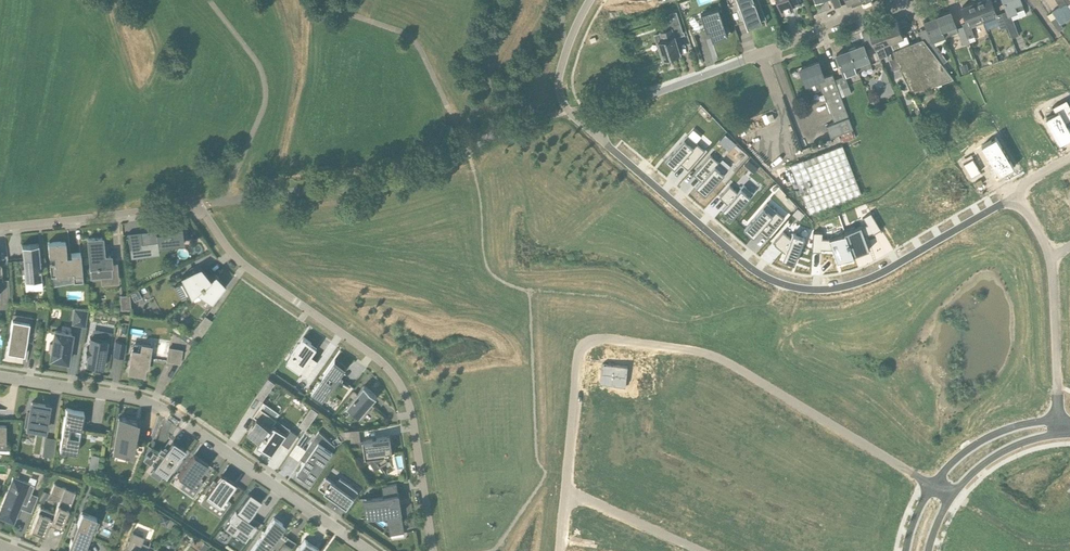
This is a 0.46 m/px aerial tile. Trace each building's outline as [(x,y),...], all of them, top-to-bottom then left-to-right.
[(742,10),(740,11),(743,19),(745,18),(748,26),(762,21),(761,18),(765,16),(759,0),(738,0),(742,10)] [(798,0),(778,0),(783,12),(794,8),(793,5),(799,3),(798,0)] [(982,17),(996,12),(991,0),(979,0),(976,1),(982,17)] [(1009,30),(1012,38),(1019,35),(1015,24),(1011,13),(1024,8),(1021,0),(1004,0),(1008,11),(1003,12),(1009,30)] [(1060,4),(1052,9),(1052,10),(1047,14),(1059,30),(1064,27),(1062,23),(1069,17),(1069,0),(1057,0),(1060,4)] [(964,26),(968,38),(975,36),(972,28),(984,23),(982,17),(976,1),(962,6),(969,24),(964,26)] [(713,39),(728,34),(719,7),(701,13),(687,18),(693,35),(710,29),(713,39)] [(684,33),(677,11),(669,14),(673,28),(661,32),(654,35),(657,42),(659,41),(664,59),(675,55),(674,53),(680,51),(674,36),(683,33),(684,33)] [(968,38),(964,26),(957,28),(951,11),(938,15),(945,36),(958,31),(963,45),(970,42),(968,38)] [(1009,30),(1003,12),(996,15),(1003,32),(1009,30)] [(945,36),(938,15),(925,20),(930,35),(931,34),(933,39),(926,44),(942,63),(946,60),(942,54),(943,53),(934,41),(945,36)] [(883,24),(893,51),(900,48),(897,40),(904,37),(898,19),(883,24)] [(869,30),(875,46),(879,56),(887,53),(889,58),(895,56),(893,51),(883,24),(869,30)] [(851,49),(859,71),(865,69),(866,70),(873,68),(866,49),(875,46),(869,30),(862,32),(866,43),(851,49)] [(893,51),(895,56),(896,60),(913,94),(937,85),(953,79),(942,63),(926,44),(923,39),(900,48),(893,51)] [(835,79),(842,97),(842,99),(852,95),(846,78),(860,73),(859,71),(851,49),(837,54),(845,75),(835,79)] [(842,97),(835,79),(833,74),(825,77),(819,61),(801,68),(807,84),(818,80),(834,122),(826,126),(831,138),(840,134),(843,142),(855,137),(852,130),(853,129),(842,99),(842,97)] [(960,65),(962,73),(969,72),(966,63),(960,65)] [(916,103),(913,95),(905,99),(909,107),(916,103)] [(880,105),(878,99),(870,102),(872,108),(880,105)] [(726,133),(719,141),(724,146),(731,138),(726,133)] [(937,144),(936,142),(932,134),(919,141),(923,148),(926,154),(937,144)] [(843,145),(791,165),(810,214),(862,194),(843,145)] [(679,146),(660,168),(670,176),(675,170),(683,177),(693,165),(685,158),(689,154),(679,146)] [(699,170),(689,182),(696,188),(691,194),(701,202),(720,180),(710,172),(706,177),(699,170)] [(726,193),(716,205),(724,211),(718,218),(728,226),(747,203),(738,195),(734,200),(726,193)] [(306,219),(311,213),(304,208),(299,213),(306,219)] [(868,223),(845,230),(854,256),(870,251),(865,235),(873,232),(874,233),(881,229),(871,211),(863,216),(868,223)] [(759,214),(740,236),(749,244),(754,238),(763,245),(773,233),(765,226),(768,222),(759,214)] [(143,249),(184,243),(182,226),(165,228),(165,231),(141,234),(143,249)] [(838,263),(854,258),(845,232),(830,237),(823,237),(823,230),(815,230),(813,251),(822,251),(822,248),(834,249),(838,263)] [(129,236),(128,233),(130,250),(143,249),(141,234),(129,236)] [(104,256),(102,237),(88,238),(91,278),(113,276),(111,255),(104,256)] [(787,245),(779,238),(768,250),(781,261),(778,268),(790,272),(801,244),(789,240),(787,245)] [(48,242),(49,256),(55,255),(56,264),(50,264),(51,276),(69,275),(68,272),(73,272),(74,282),(83,281),(81,252),(71,253),(71,255),(67,256),(65,240),(48,242)] [(25,280),(42,279),(38,243),(22,245),(25,280)] [(196,291),(210,278),(200,266),(181,277),(191,296),(196,291)] [(215,273),(210,278),(196,291),(212,303),(226,285),(215,273)] [(135,301),(142,297),(138,290),(131,294),(135,301)] [(122,309),(130,308),(129,295),(121,296),(122,309)] [(85,326),(88,309),(75,308),(72,324),(85,326)] [(198,341),(212,320),(204,315),(190,335),(198,341)] [(26,342),(38,343),(40,329),(29,327),(29,322),(12,319),(7,352),(24,354),(26,342)] [(68,361),(72,333),(55,330),(50,359),(68,361)] [(110,341),(111,333),(103,331),(102,339),(90,337),(89,347),(87,347),(86,354),(88,354),(86,364),(95,366),(95,368),(101,369),(102,367),(103,367),(107,340),(110,341)] [(318,361),(310,356),(317,347),(304,337),(287,362),(294,367),(299,360),(312,369),(318,361)] [(124,357),(126,342),(116,340),(113,355),(124,357)] [(147,365),(151,345),(142,343),(141,351),(132,349),(128,371),(144,374),(145,365),(147,365)] [(180,363),(182,350),(169,348),(167,361),(180,363)] [(335,359),(312,393),(323,401),(347,366),(335,359)] [(626,367),(600,364),(598,383),(624,386),(626,367)] [(275,382),(269,378),(256,396),(263,401),(263,400),(275,382)] [(360,417),(377,396),(364,385),(347,406),(360,417)] [(265,402),(263,400),(263,401),(254,416),(257,418),(248,431),(262,440),(273,424),(277,419),(261,408),(265,402)] [(45,431),(48,411),(45,410),(46,404),(32,402),(30,413),(28,412),(26,426),(28,426),(28,428),(45,431)] [(299,425),(300,426),(306,430),(319,412),(312,407),(299,425)] [(77,453),(82,420),(79,420),(80,413),(67,410),(67,408),(66,408),(60,450),(77,453)] [(135,452),(136,446),(133,445),(137,420),(119,417),(114,452),(131,455),(132,452),(135,452)] [(273,424),(262,440),(258,445),(272,455),(287,434),(291,438),(300,426),(299,425),(291,437),(273,424)] [(345,443),(361,441),(359,429),(338,433),(345,443)] [(311,435),(305,431),(297,443),(303,447),(311,435)] [(388,460),(385,454),(393,453),(390,436),(363,440),(366,457),(374,456),(380,465),(388,460)] [(52,456),(54,439),(46,437),(43,455),(52,456)] [(309,456),(297,473),(311,483),(333,451),(314,438),(304,452),(309,456)] [(186,448),(173,440),(165,451),(163,449),(161,448),(159,452),(160,453),(163,455),(161,457),(154,467),(166,476),(186,448)] [(99,453),(91,452),(89,467),(96,468),(99,453)] [(144,460),(151,465),(158,455),(154,452),(150,457),(147,455),(144,460)] [(206,467),(207,465),(212,468),(212,467),(196,455),(194,454),(178,476),(192,486),(206,467)] [(235,483),(221,473),(205,496),(220,506),(235,483)] [(38,495),(31,492),(34,485),(13,477),(0,510),(0,517),(14,523),(20,507),(31,512),(38,495)] [(326,477),(319,487),(332,497),(333,495),(348,505),(347,506),(346,506),(347,507),(358,491),(340,478),(336,484),(326,477)] [(390,534),(405,532),(399,493),(397,482),(383,484),(384,495),(364,498),(367,518),(387,514),(390,534)] [(61,528),(76,492),(54,483),(51,493),(61,497),(55,513),(40,507),(31,530),(44,535),(45,530),(46,530),(49,523),(61,528)] [(254,538),(264,525),(251,516),(261,501),(250,493),(236,513),(236,512),(230,521),(225,529),(234,535),(239,528),(254,538)] [(93,537),(100,520),(96,519),(96,518),(82,512),(69,545),(83,550),(84,549),(83,549),(87,539),(86,538),(88,535),(93,537)] [(273,541),(280,532),(278,530),(283,524),(274,518),(251,550),(267,550),(268,549),(272,550),(291,550),(297,543),(296,543),(282,533),(275,542),(273,541)] [(148,547),(151,541),(150,541),(148,547),(141,544),(144,536),(133,532),(136,526),(135,526),(125,550),(147,550),(148,547)] [(319,549),(305,539),(297,550),(318,550),(319,549)] [(643,546),(641,550),(672,550),(674,548),(656,539),(652,550),(643,546)]
